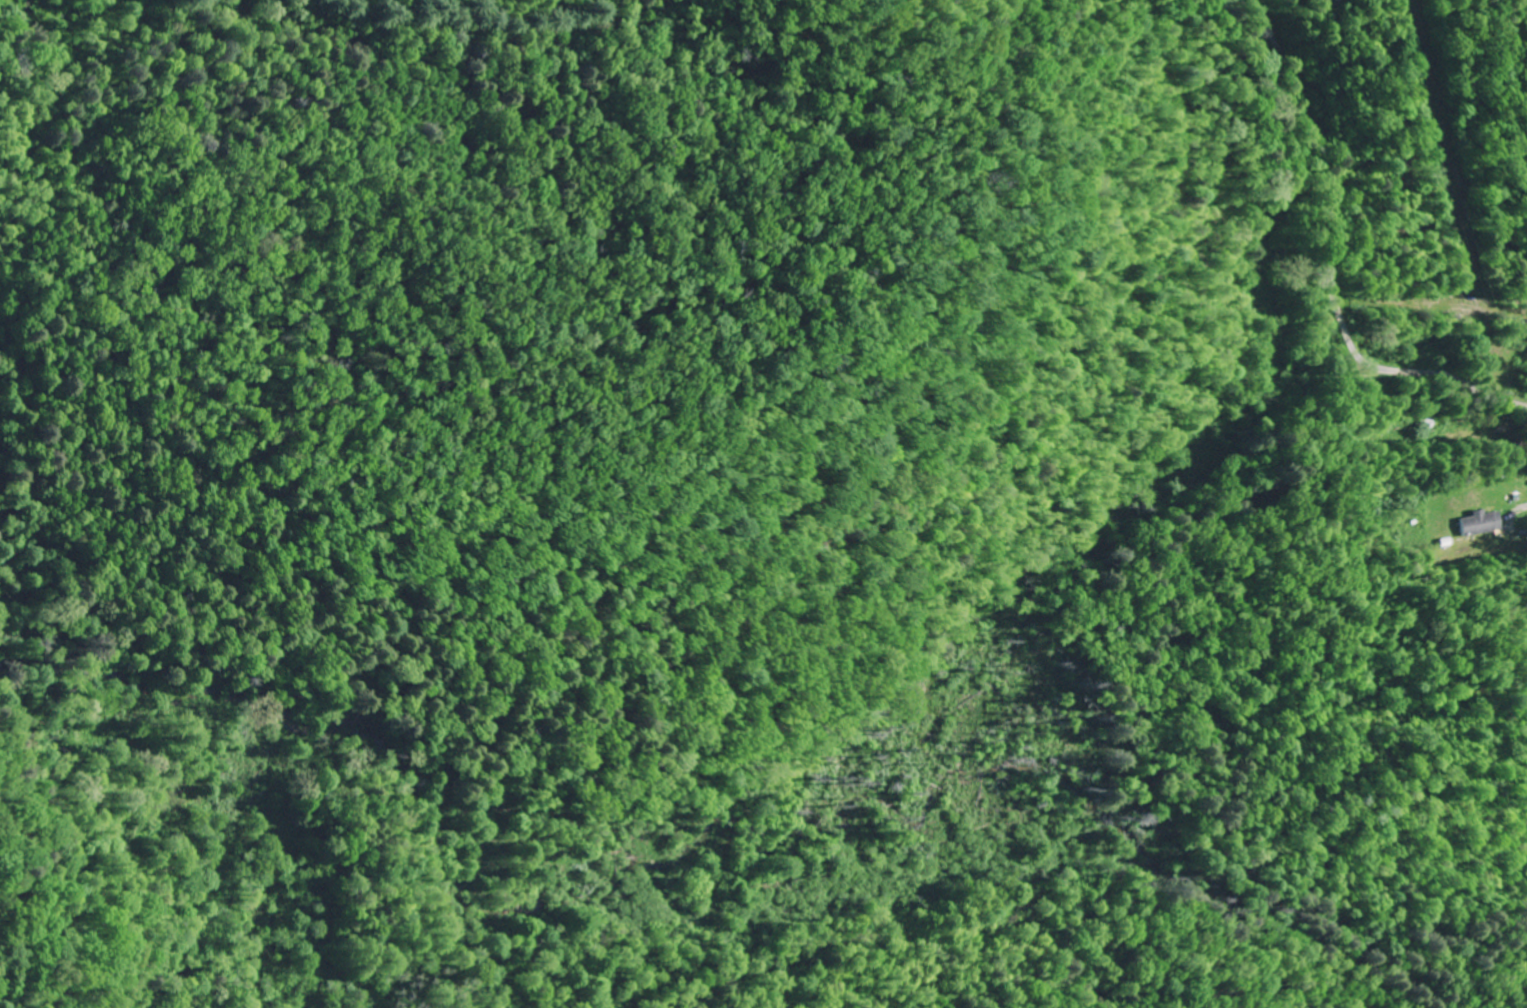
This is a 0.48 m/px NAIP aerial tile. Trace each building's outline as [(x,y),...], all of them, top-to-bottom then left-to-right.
[(1502,529),(1499,509),(1473,513),(1473,516),(1461,518),(1463,535),(1502,529)]
